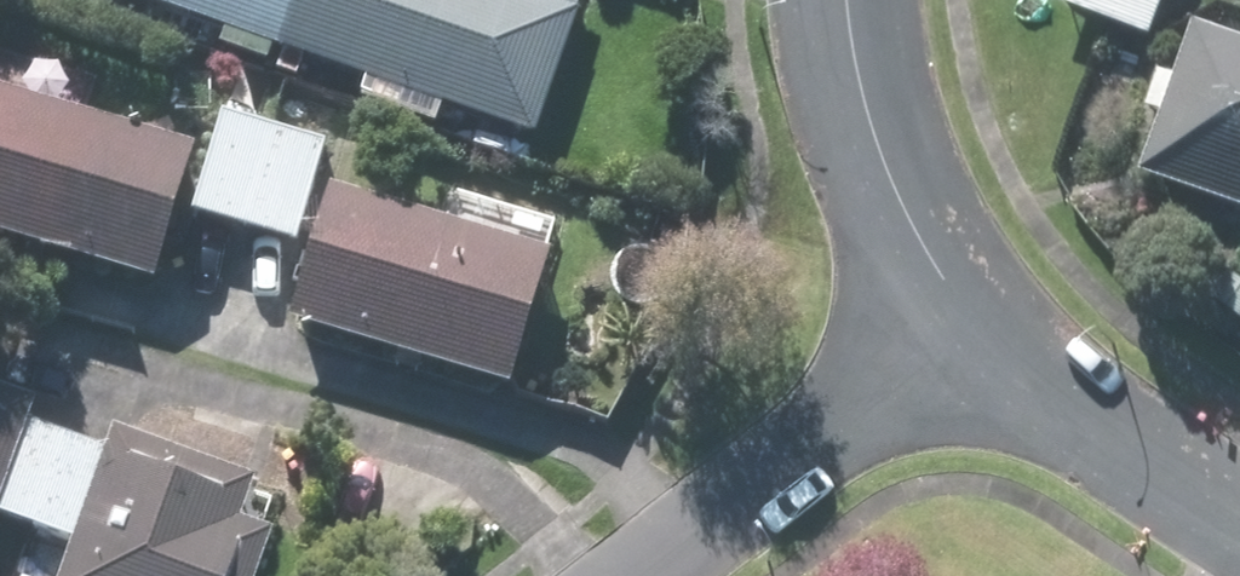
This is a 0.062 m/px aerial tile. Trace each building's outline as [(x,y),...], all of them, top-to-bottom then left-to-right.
[(218,34),(209,59),(262,78),(270,52),(362,83),(355,104),(434,131),(441,111),(529,141),(578,0),(120,0),(218,34)] [(1053,6),(1154,43),(1170,0),(1056,0),(1053,6)] [(1191,30),(1140,181),(1239,214),(1239,47),(1191,30)] [(0,97),(0,247),(149,290),(188,151),(0,97)] [(320,146),(215,114),(184,217),(289,249),(320,146)] [(545,259),(323,192),(282,328),(504,396),(545,259)] [(25,424),(31,410),(0,398),(0,524),(62,547),(51,575),(256,575),(269,541),(235,528),(249,490),(108,435),(101,453),(25,424)]
